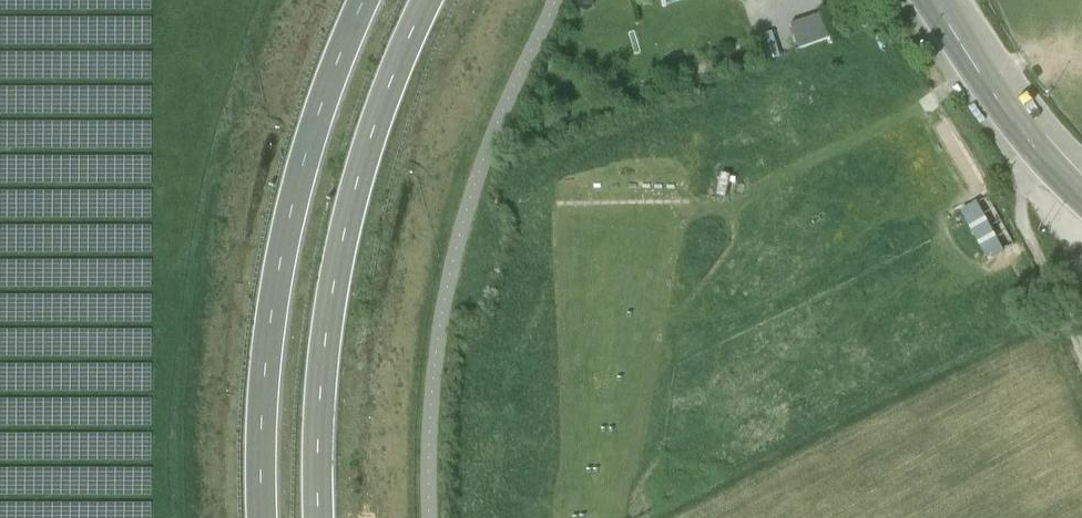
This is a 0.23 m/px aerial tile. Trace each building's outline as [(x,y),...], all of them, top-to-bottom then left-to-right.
[(823,13),(790,24),(799,49),(831,38),(823,13)] [(760,35),(768,60),(780,57),(772,31),(760,35)] [(736,71),(751,65),(746,53),(731,59),(736,71)] [(981,197),(965,206),(993,257),(1009,248),(981,197)]
